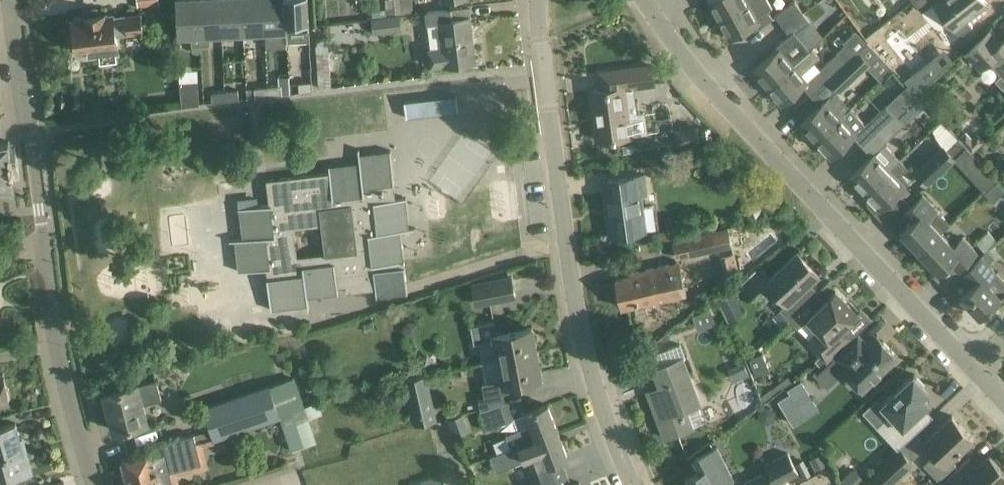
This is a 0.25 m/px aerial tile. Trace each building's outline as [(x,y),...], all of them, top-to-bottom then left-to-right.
[(199,0),(176,0),(178,35),(192,34),(192,45),(201,44),(199,0)] [(220,0),(199,0),(201,44),(210,44),(210,33),(222,33),(220,0)] [(244,32),(242,0),(220,0),(222,33),(244,32)] [(265,30),(264,0),(242,0),(244,32),(265,30)] [(287,29),(285,0),(264,0),(265,30),(287,29)] [(287,29),(309,28),(308,0),(285,0),(287,29)] [(411,0),(387,0),(387,11),(412,10),(411,0)] [(753,0),(708,0),(718,19),(753,0)] [(769,0),(753,0),(718,19),(729,38),(756,23),(759,28),(773,18),(768,10),(772,7),(769,0)] [(985,0),(913,0),(921,11),(933,2),(960,36),(973,25),(968,19),(987,3),(985,0)] [(776,15),(783,25),(803,11),(796,1),(776,15)] [(451,8),(431,11),(427,11),(429,23),(440,22),(443,48),(429,49),(431,65),(445,64),(475,61),(469,16),(452,18),(451,8)] [(803,11),(783,25),(790,34),(791,35),(795,32),(810,21),(803,11)] [(144,30),(142,12),(114,16),(113,13),(106,14),(106,12),(83,15),(83,17),(73,18),(75,35),(73,36),(70,40),(71,47),(75,51),(77,50),(78,52),(99,49),(101,61),(118,59),(116,46),(118,46),(116,33),(144,30)] [(401,31),(400,14),(372,17),(374,33),(401,31)] [(767,87),(811,49),(795,32),(791,35),(790,34),(776,45),(779,48),(753,70),(767,87)] [(974,46),(967,52),(982,68),(991,60),(1003,73),(996,80),(1003,89),(1003,40),(1000,44),(989,32),(974,46)] [(292,38),(292,48),(308,47),(307,37),(292,38)] [(331,86),(329,51),(328,44),(316,45),(319,87),(331,86)] [(819,57),(812,48),(811,49),(767,87),(782,104),(809,80),(802,72),(819,57)] [(859,50),(846,61),(829,78),(841,91),(871,63),(859,50)] [(820,68),(829,78),(846,61),(837,52),(820,68)] [(652,65),(626,68),(599,72),(602,89),(591,90),(593,110),(598,109),(600,121),(595,121),(597,140),(649,133),(646,111),(637,112),(633,86),(654,83),(652,65)] [(198,80),(180,81),(182,105),(200,103),(198,80)] [(299,82),(300,92),(313,90),(312,81),(299,82)] [(281,84),(268,86),(269,95),(282,94),(281,84)] [(269,95),(268,86),(255,87),(256,97),(269,95)] [(225,90),(226,100),(239,99),(238,89),(225,90)] [(226,100),(225,90),(212,92),(213,101),(226,100)] [(815,140),(851,107),(849,108),(835,93),(827,100),(826,99),(800,124),(815,140)] [(457,94),(418,99),(420,116),(459,111),(457,94)] [(420,116),(418,99),(404,101),(406,117),(420,116)] [(869,121),(878,131),(896,114),(887,104),(869,121)] [(866,123),(851,107),(815,140),(831,156),(866,123)] [(896,114),(878,131),(887,141),(905,124),(896,114)] [(932,128),(945,144),(955,136),(943,119),(932,128)] [(679,144),(699,141),(696,127),(677,130),(679,144)] [(958,137),(946,148),(944,146),(916,172),(927,183),(966,147),(958,137)] [(865,193),(900,159),(885,143),(849,176),(865,193)] [(359,154),(360,161),(329,165),(330,172),(267,179),(270,203),(239,207),(242,238),(235,239),(238,271),(266,268),(271,310),(308,305),(307,297),(338,294),(337,286),(346,285),(347,292),(375,288),(376,296),(408,293),(401,230),(410,229),(406,197),(385,199),(384,191),(396,190),(391,150),(359,154)] [(908,167),(900,159),(865,193),(870,199),(867,202),(875,212),(880,208),(881,208),(907,184),(906,183),(909,181),(902,173),(908,167)] [(17,162),(0,164),(0,187),(16,185),(15,181),(20,181),(17,162)] [(643,174),(623,177),(606,179),(611,217),(608,217),(610,235),(645,230),(640,192),(645,191),(643,174)] [(920,252),(941,232),(950,223),(923,194),(903,212),(912,221),(901,231),(920,252)] [(751,200),(744,212),(755,218),(762,206),(751,200)] [(732,245),(728,227),(674,239),(677,257),(732,245)] [(954,245),(941,232),(920,252),(939,272),(950,262),(958,270),(977,252),(962,237),(954,245)] [(720,255),(724,271),(739,267),(734,251),(720,255)] [(761,268),(743,286),(758,302),(771,290),(784,305),(780,309),(789,318),(808,301),(818,291),(810,282),(819,273),(798,251),(770,277),(761,268)] [(980,256),(961,274),(972,285),(961,295),(980,316),(1003,294),(1003,281),(980,256)] [(680,261),(650,268),(631,272),(632,275),(616,279),(622,307),(687,292),(680,261)] [(516,296),(512,276),(472,284),(476,303),(516,296)] [(808,301),(789,318),(798,327),(811,314),(823,326),(809,340),(822,353),(818,358),(815,360),(821,366),(822,365),(828,359),(837,350),(852,336),(843,327),(858,314),(836,291),(826,300),(818,291),(808,301)] [(494,338),(498,359),(537,351),(532,326),(497,333),(495,321),(471,325),(474,342),(494,338)] [(877,334),(873,339),(868,343),(858,333),(834,357),(843,366),(840,369),(862,390),(898,356),(877,334)] [(542,377),(537,351),(498,359),(502,379),(482,383),(485,396),(509,391),(507,384),(542,377)] [(763,352),(749,358),(756,375),(770,369),(763,352)] [(683,357),(681,358),(662,365),(669,384),(649,391),(665,436),(686,429),(686,428),(705,420),(698,402),(700,401),(683,357)] [(728,369),(735,382),(749,375),(743,362),(728,369)] [(9,402),(4,373),(0,373),(0,404),(9,402)] [(898,448),(933,415),(932,414),(930,416),(923,408),(931,401),(928,398),(924,394),(929,389),(914,373),(882,403),(891,413),(878,425),(898,447),(897,447),(898,448)] [(414,424),(434,420),(424,375),(404,379),(414,424)] [(284,413),(303,407),(295,377),(272,384),(273,386),(204,407),(213,437),(281,416),(284,413)] [(137,383),(104,392),(114,430),(148,421),(143,404),(162,399),(156,379),(138,384),(137,383)] [(787,388),(795,401),(809,392),(801,379),(787,388)] [(508,421),(502,404),(481,412),(487,429),(508,421)] [(506,434),(511,448),(558,430),(548,404),(525,412),(513,417),(517,430),(506,434)] [(284,413),(281,416),(285,430),(279,432),(283,448),(291,446),(291,449),(314,442),(303,407),(284,413)] [(952,415),(938,429),(925,441),(936,452),(924,464),(939,480),(957,463),(952,458),(974,437),(952,415)] [(0,427),(0,484),(7,483),(6,479),(20,475),(18,468),(26,466),(21,451),(24,450),(16,422),(0,427)] [(568,456),(558,430),(511,448),(505,450),(511,465),(526,459),(529,468),(531,467),(538,483),(563,473),(558,460),(568,456)] [(122,460),(128,482),(126,482),(127,484),(174,484),(170,470),(202,462),(196,441),(194,434),(162,442),(165,453),(153,456),(152,453),(122,460)] [(717,447),(695,458),(702,471),(685,479),(688,484),(719,484),(733,477),(717,447)] [(901,448),(868,480),(873,484),(889,484),(914,462),(901,448)] [(768,470),(743,482),(744,484),(775,484),(799,472),(788,451),(764,463),(768,470)] [(954,471),(942,483),(944,484),(959,484),(962,483),(964,484),(1003,484),(1003,470),(990,455),(977,466),(969,457),(954,471)] [(811,474),(803,459),(796,463),(802,473),(795,477),(797,482),(811,474)] [(540,484),(566,484),(561,475),(540,484)]
